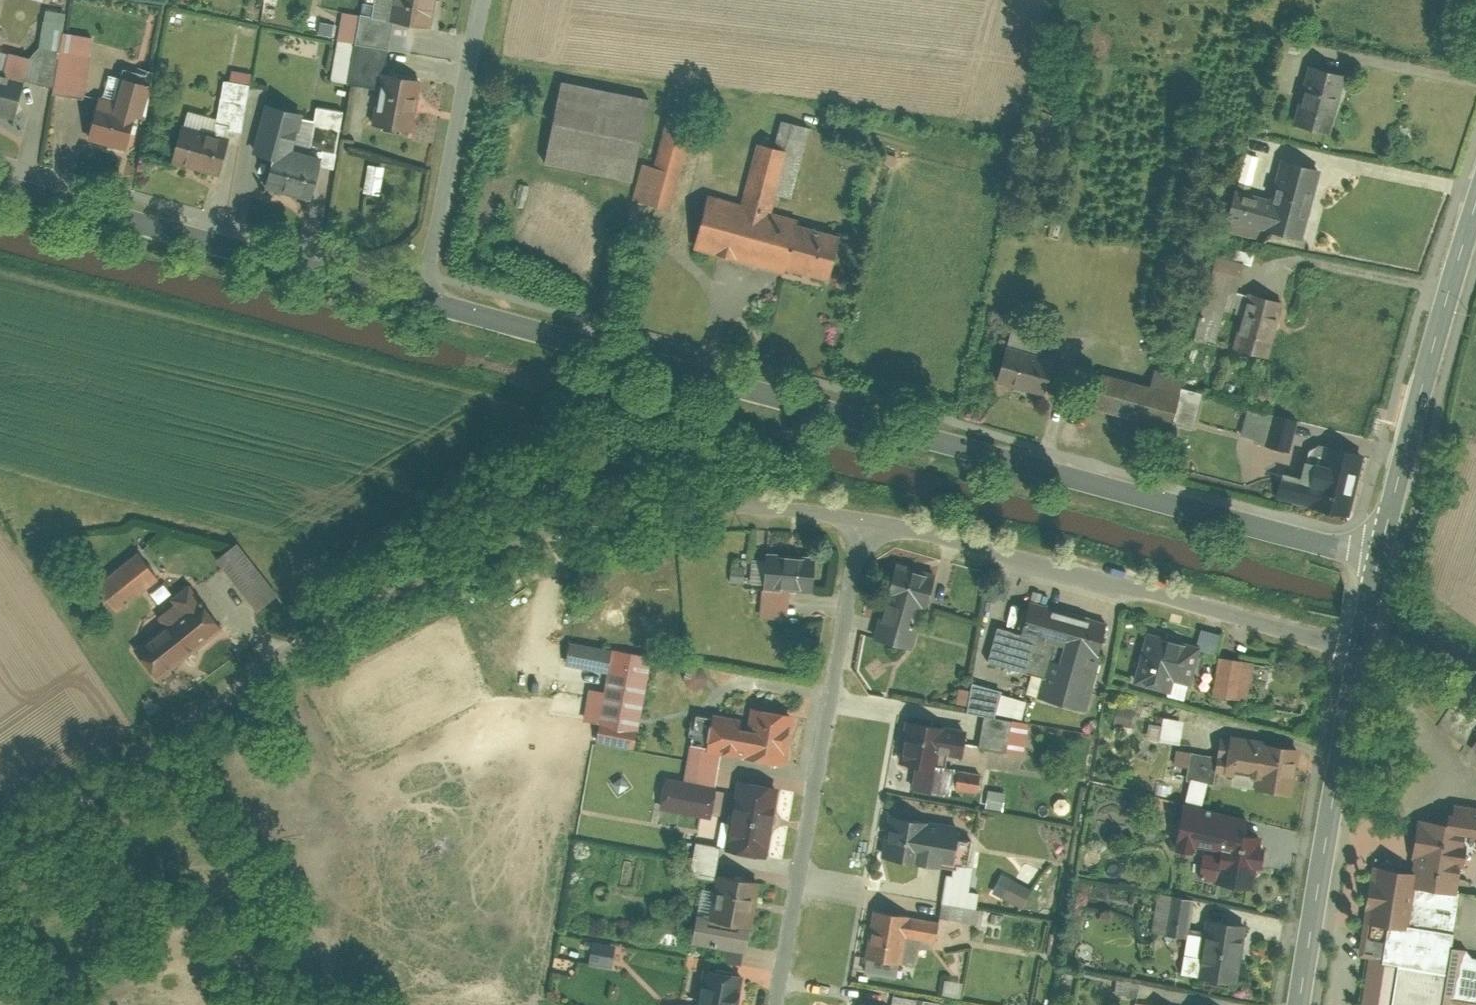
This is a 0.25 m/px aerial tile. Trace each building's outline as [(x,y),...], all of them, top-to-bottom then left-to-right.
[(393,26),(431,34),(438,0),(389,0),(384,25),(393,26)] [(357,46),(388,52),(393,26),(384,25),(363,20),(357,46)] [(90,42),(64,36),(51,96),(82,103),(91,59),(86,58),(90,42)] [(350,86),(380,92),(383,78),(388,52),(357,46),(350,86)] [(0,79),(0,120),(12,123),(29,65),(8,59),(2,79),(0,79)] [(1343,71),(1308,63),(1294,120),(1329,129),(1343,71)] [(413,139),(423,86),(383,78),(380,92),(372,131),(413,139)] [(646,97),(559,79),(542,165),(630,182),(646,97)] [(152,91),(124,83),(117,108),(99,103),(87,144),(135,157),(152,91)] [(305,119),(268,111),(256,165),(272,169),(266,195),(314,205),(323,163),(296,157),(305,119)] [(655,167),(641,164),(632,202),(671,211),(691,125),(666,120),(655,167)] [(778,148),(749,141),(736,197),(703,189),(688,253),(829,285),(841,233),(769,217),(774,195),(788,198),(804,131),(783,126),(778,148)] [(230,146),(183,132),(173,168),(220,181),(230,146)] [(1302,235),(1318,167),(1281,158),(1272,198),(1265,227),(1302,235)] [(372,163),(367,192),(385,195),(390,166),(372,163)] [(1272,198),(1233,189),(1226,217),(1232,219),(1259,225),(1265,227),(1272,198)] [(1232,219),(1229,231),(1256,238),(1259,225),(1232,219)] [(1243,261),(1218,255),(1198,337),(1217,341),(1229,290),(1236,291),(1243,261)] [(1280,300),(1247,291),(1233,345),(1266,353),(1280,300)] [(1053,361),(1006,349),(998,380),(1046,391),(1053,361)] [(1150,383),(1102,372),(1095,404),(1172,422),(1181,386),(1184,373),(1154,366),(1150,383)] [(1202,390),(1181,386),(1172,422),(1193,427),(1202,390)] [(1242,437),(1268,443),(1276,413),(1249,407),(1242,437)] [(1299,419),(1276,413),(1268,443),(1292,449),(1299,419)] [(1283,471),(1278,496),(1339,510),(1353,450),(1310,440),(1306,458),(1301,457),(1297,474),(1283,471)] [(236,544),(216,559),(257,610),(276,595),(236,544)] [(762,557),(752,556),(751,581),(762,582),(760,618),(788,619),(789,588),(813,590),(815,556),(777,554),(778,550),(763,549),(762,557)] [(138,552),(95,583),(116,611),(159,580),(138,552)] [(731,581),(745,582),(746,563),(732,562),(731,581)] [(893,562),(873,636),(913,647),(919,625),(908,622),(913,603),(924,606),(933,572),(893,562)] [(221,628),(187,585),(152,612),(162,626),(134,647),(157,677),(221,628)] [(997,624),(987,659),(1034,672),(1028,694),(1085,709),(1110,619),(1025,596),(1016,629),(997,624)] [(1202,626),(1197,643),(1145,629),(1131,685),(1185,699),(1199,646),(1214,650),(1219,631),(1202,626)] [(595,741),(634,748),(650,652),(569,639),(565,663),(607,670),(604,689),(590,686),(584,719),(599,721),(595,741)] [(1211,693),(1220,695),(1219,700),(1231,702),(1232,697),(1248,700),(1256,661),(1220,654),(1211,693)] [(972,682),(971,688),(960,686),(957,702),(968,704),(967,709),(994,715),(995,713),(1023,718),(1027,699),(999,693),(1000,688),(972,682)] [(1463,701),(1439,735),(1475,762),(1475,710),(1463,701)] [(1116,705),(1113,722),(1131,725),(1134,708),(1116,705)] [(695,710),(683,780),(716,785),(721,752),(785,763),(794,713),(749,706),(746,719),(695,710)] [(984,714),(979,745),(1025,752),(1030,721),(984,714)] [(1163,715),(1159,739),(1179,742),(1183,719),(1163,715)] [(906,720),(896,785),(956,794),(957,788),(979,791),(982,773),(956,769),(957,765),(935,762),(936,752),(962,756),(966,729),(906,720)] [(1177,746),(1174,763),(1188,765),(1182,800),(1203,803),(1207,780),(1214,782),(1216,770),(1233,773),(1232,783),(1292,793),(1300,747),(1260,740),(1261,737),(1220,730),(1216,753),(1177,746)] [(723,812),(717,842),(725,844),(725,848),(767,856),(780,785),(739,778),(737,792),(663,779),(658,807),(711,816),(712,810),(723,812)] [(989,787),(986,806),(1004,809),(1008,790),(989,787)] [(1457,802),(1452,827),(1427,823),(1418,877),(1383,871),(1373,933),(1361,938),(1357,964),(1369,966),(1363,1004),(1475,1004),(1475,949),(1459,946),(1475,849),(1475,850),(1475,805),(1457,802)] [(1205,847),(1200,877),(1255,886),(1264,835),(1242,831),(1244,815),(1180,804),(1173,848),(1191,851),(1193,844),(1205,847)] [(888,813),(881,854),(953,867),(952,873),(947,872),(942,900),(977,906),(979,892),(970,890),(974,866),(967,864),(972,837),(957,834),(959,826),(888,813)] [(688,874),(713,879),(719,846),(693,841),(688,874)] [(700,887),(691,942),(743,951),(747,926),(752,927),(760,880),(716,873),(713,890),(700,887)] [(1012,876),(1001,894),(1023,906),(1033,887),(1012,876)] [(1184,934),(1191,897),(1158,891),(1152,928),(1184,934)] [(942,902),(939,917),(978,924),(981,909),(942,902)] [(872,910),(865,957),(903,962),(906,936),(937,941),(940,920),(872,910)] [(1203,932),(1188,930),(1181,972),(1236,981),(1246,923),(1206,916),(1203,932)] [(592,947),(589,963),(613,966),(617,940),(587,935),(585,946),(592,947)] [(741,973),(733,972),(735,959),(704,954),(697,995),(685,993),(683,1004),(735,1004),(741,973)] [(557,955),(554,973),(577,977),(580,959),(557,955)] [(943,977),(941,993),(960,996),(963,980),(943,977)] [(1143,996),(1145,983),(1122,980),(1120,992),(1143,996)] [(916,1004),(948,1004),(949,1002),(918,996),(916,1004)]
